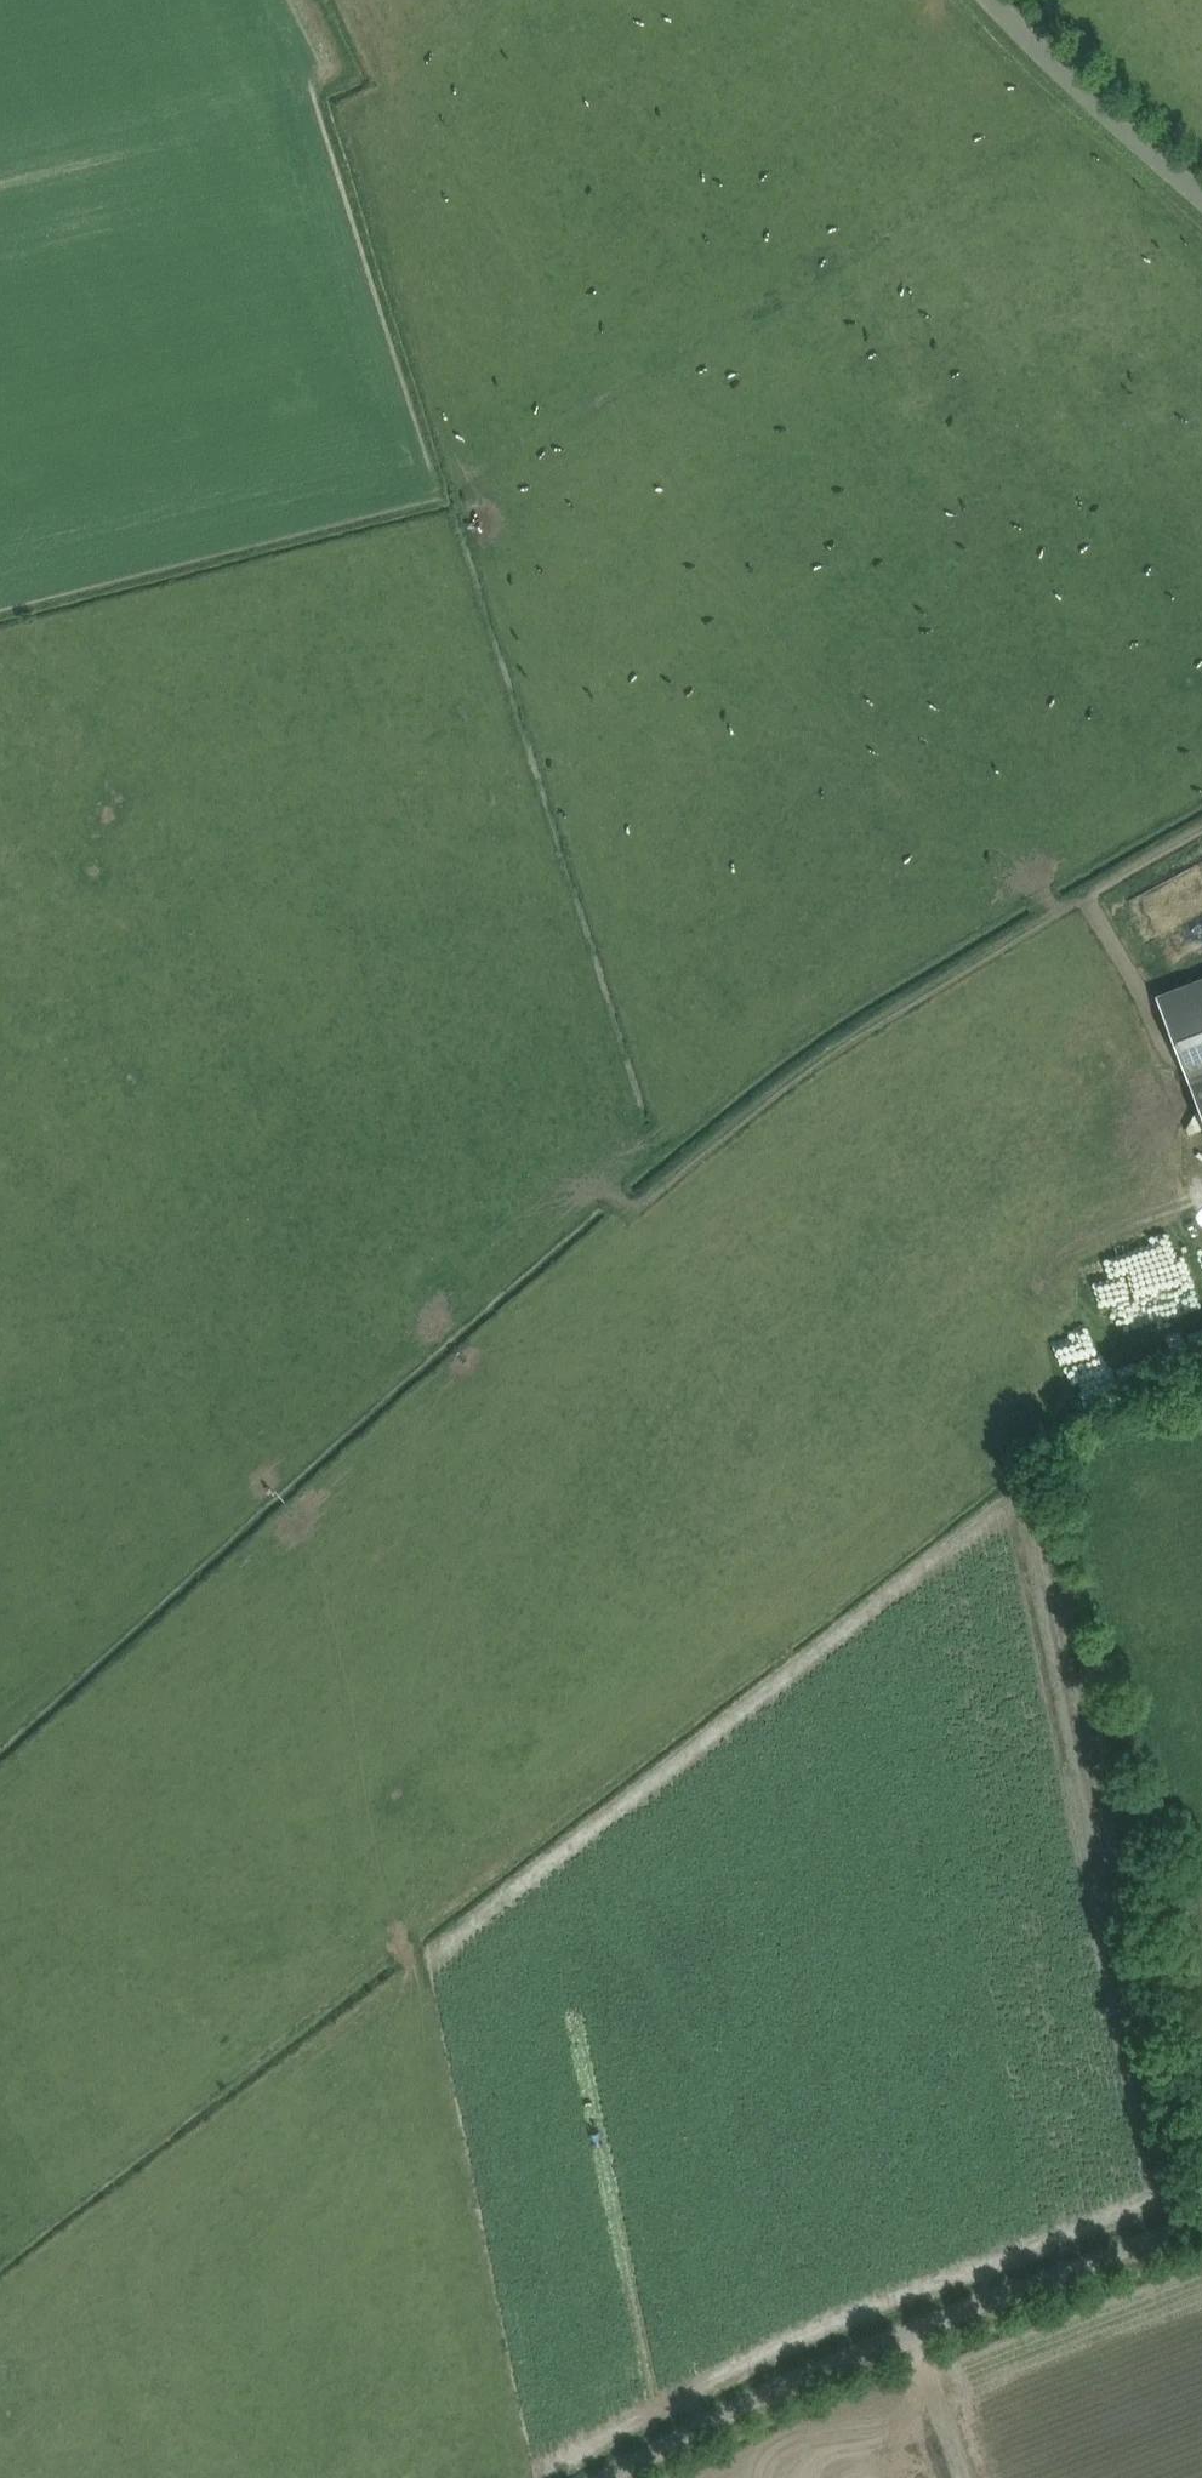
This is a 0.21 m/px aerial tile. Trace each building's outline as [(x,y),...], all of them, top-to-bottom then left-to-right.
[(1156,994),(1199,1106),(1186,1127),(1189,1133),(1201,1128),(1201,977),(1156,994)]
